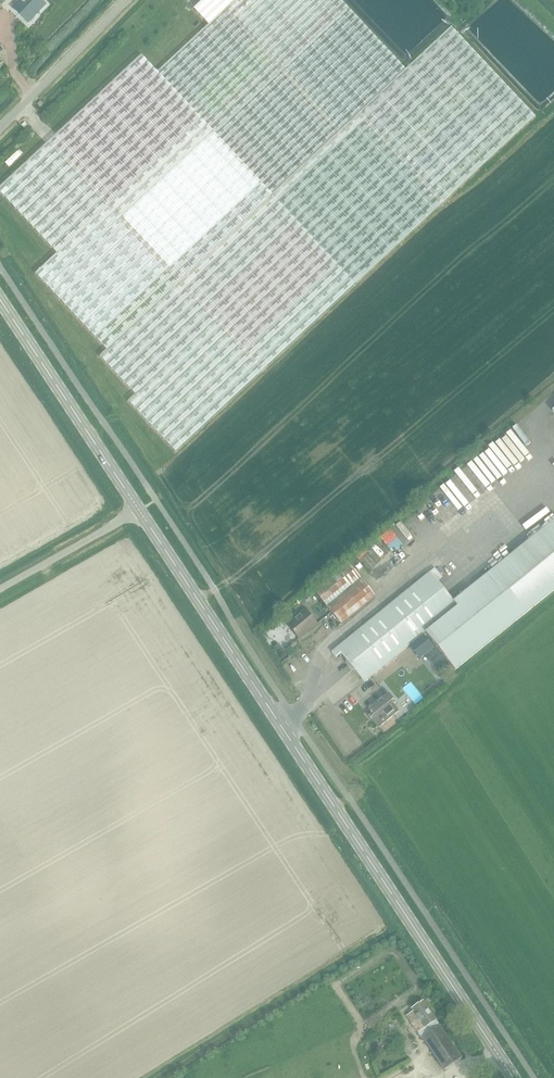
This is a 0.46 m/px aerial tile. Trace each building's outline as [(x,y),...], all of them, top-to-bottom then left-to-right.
[(340,0),(203,0),(193,9),(208,25),(157,72),(157,73),(141,56),(0,188),(0,192),(57,253),(36,273),(107,349),(100,356),(135,394),(128,401),(176,452),(355,285),(535,117),(451,27),(405,70),(340,0)] [(12,8),(27,23),(29,22),(30,22),(34,18),(34,17),(46,4),(41,0),(19,0),(12,8)] [(502,475),(506,471),(487,449),(482,453),(502,475)] [(473,462),(468,465),(483,490),(489,487),(473,462)] [(463,485),(458,488),(475,511),(479,508),(463,485)] [(458,514),(462,511),(449,490),(444,493),(458,514)] [(414,643),(425,657),(434,649),(423,635),(425,632),(455,670),(553,590),(553,520),(453,601),(430,572),(330,655),(334,660),(340,655),(364,684),(414,643)] [(387,568),(413,552),(409,546),(383,562),(387,568)] [(340,627),(374,598),(346,565),(312,593),(340,627)] [(300,639),(317,625),(305,609),(287,624),(300,639)] [(274,623),(267,628),(272,634),(279,630),(274,623)] [(275,644),(284,654),(291,648),(282,638),(275,644)] [(377,730),(397,713),(392,706),(395,704),(387,695),(368,710),(371,714),(367,718),(377,730)] [(444,1070),(462,1057),(423,1001),(411,1009),(413,1011),(406,1016),(421,1038),(422,1037),(444,1070)]
